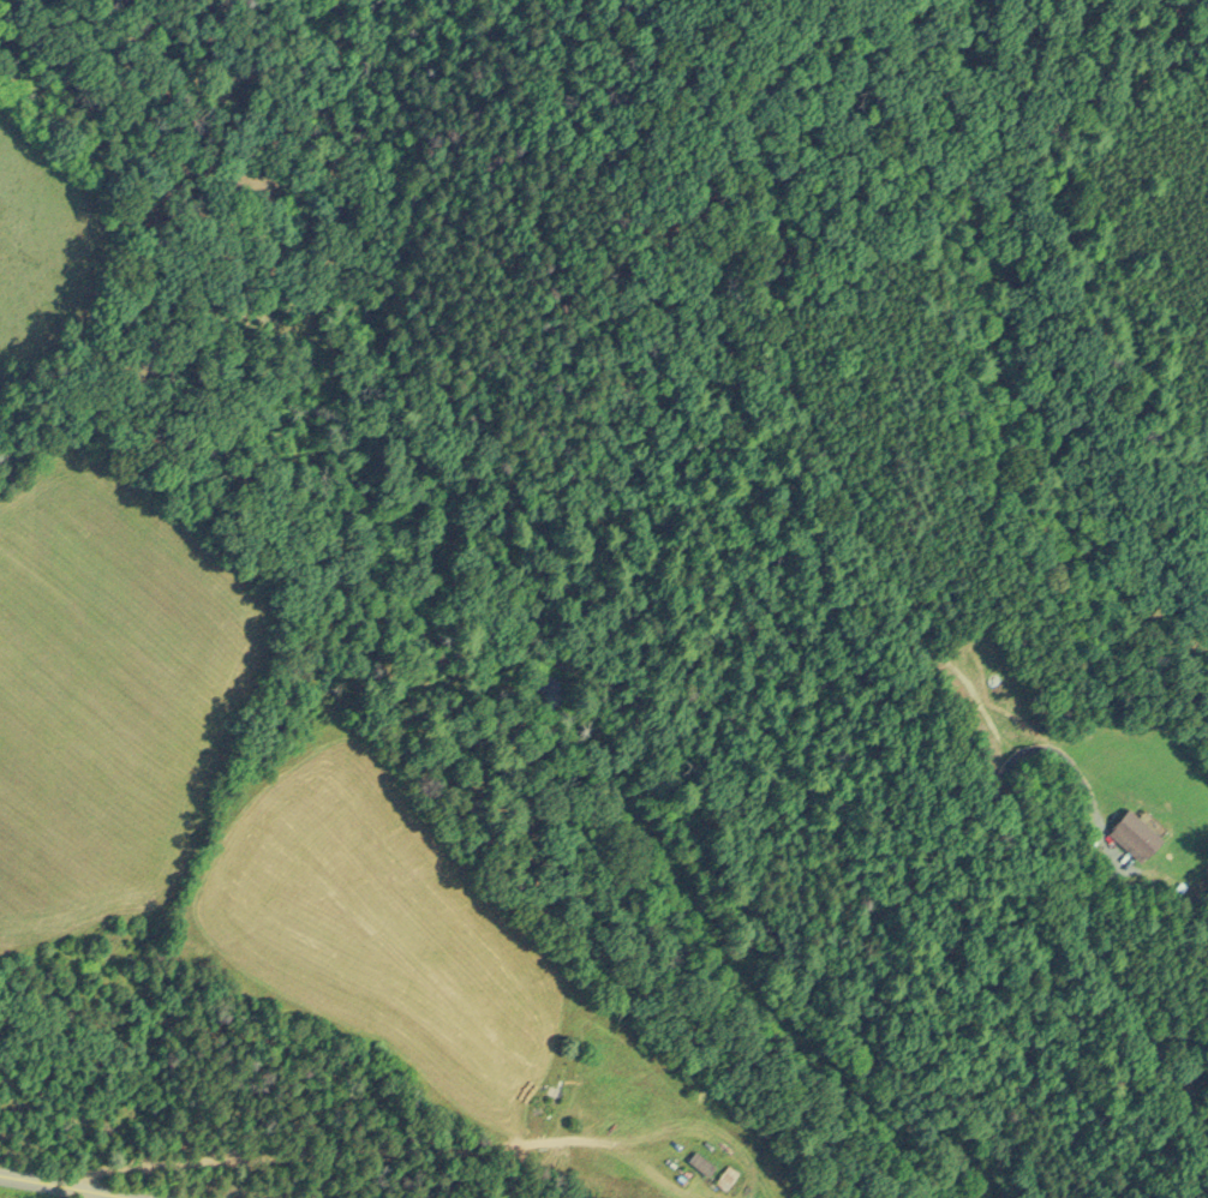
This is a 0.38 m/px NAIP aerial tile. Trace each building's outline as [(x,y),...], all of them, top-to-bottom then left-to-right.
[(1144,862),(1167,837),(1132,805),(1110,831),(1144,862)] [(691,1160),(713,1174),(719,1163),(697,1150),(691,1160)] [(742,1172),(730,1164),(719,1181),(731,1189),(742,1172)]
